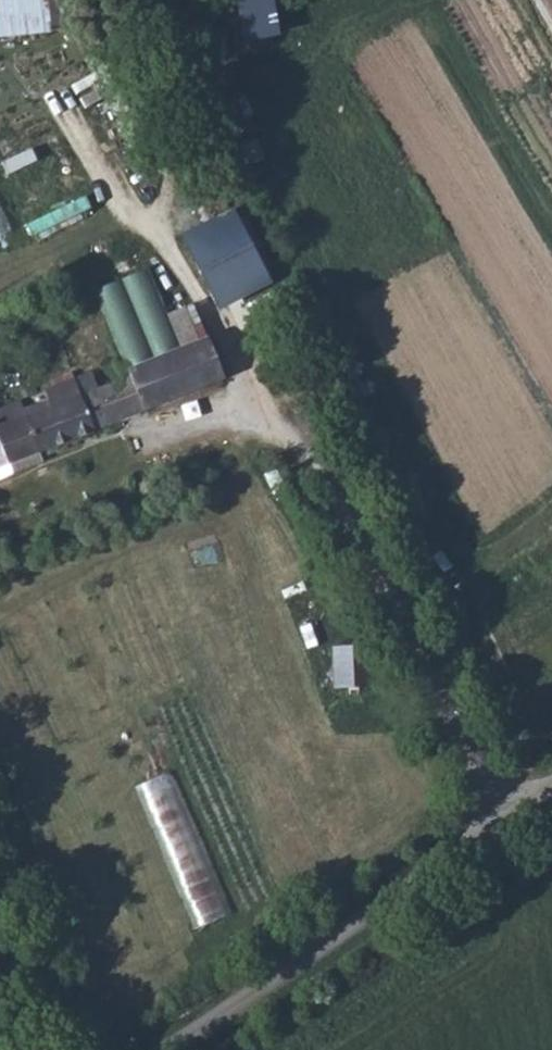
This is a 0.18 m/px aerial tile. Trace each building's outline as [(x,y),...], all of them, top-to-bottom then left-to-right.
[(39,33),(36,0),(0,0),(0,37),(39,33)] [(259,1),(231,8),(239,42),(268,35),(259,1)] [(28,239),(86,211),(78,195),(20,223),(28,239)] [(239,227),(183,248),(206,309),(262,288),(239,227)] [(92,287),(117,362),(198,335),(187,303),(161,312),(146,269),(92,287)] [(2,476),(215,391),(200,352),(86,402),(80,387),(32,405),(38,422),(19,430),(10,414),(0,419),(0,474),(2,476)] [(327,687),(360,686),(359,644),(327,645),(327,687)] [(133,785),(191,927),(230,911),(173,769),(133,785)]
